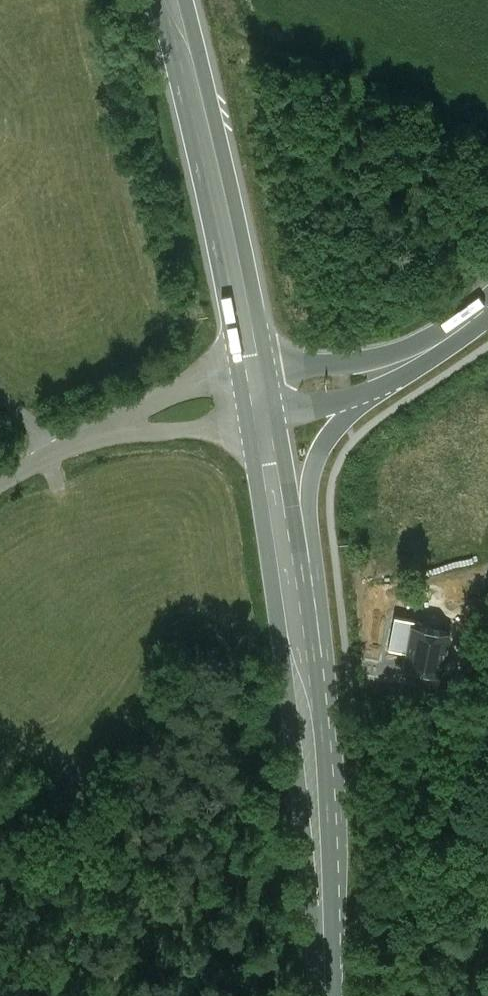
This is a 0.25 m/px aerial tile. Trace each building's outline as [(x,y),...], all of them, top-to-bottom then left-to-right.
[(414,622),(396,618),(389,649),(408,653),(405,666),(440,673),(448,634),(413,627),(414,622)]
